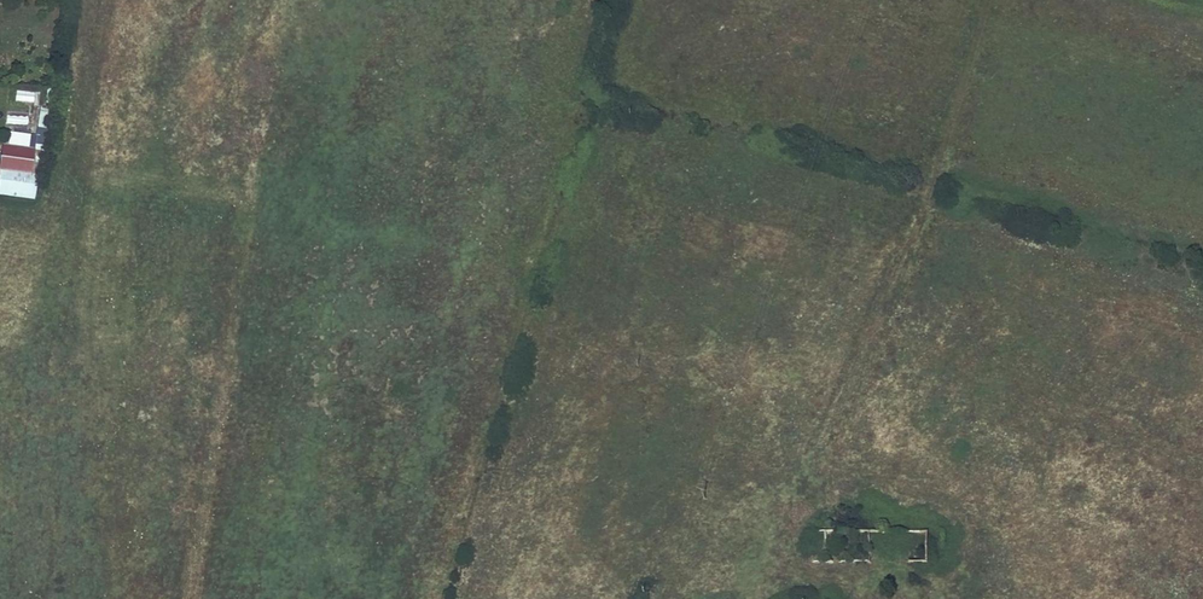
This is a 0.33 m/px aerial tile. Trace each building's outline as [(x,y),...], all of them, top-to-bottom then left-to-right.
[(9,145),(28,147),(30,134),(11,132),(9,145)] [(2,145),(0,164),(0,195),(35,200),(38,175),(34,174),(37,150),(2,145)] [(869,531),(869,562),(908,562),(908,531),(869,531)] [(928,531),(908,531),(908,562),(928,562),(928,531)]
